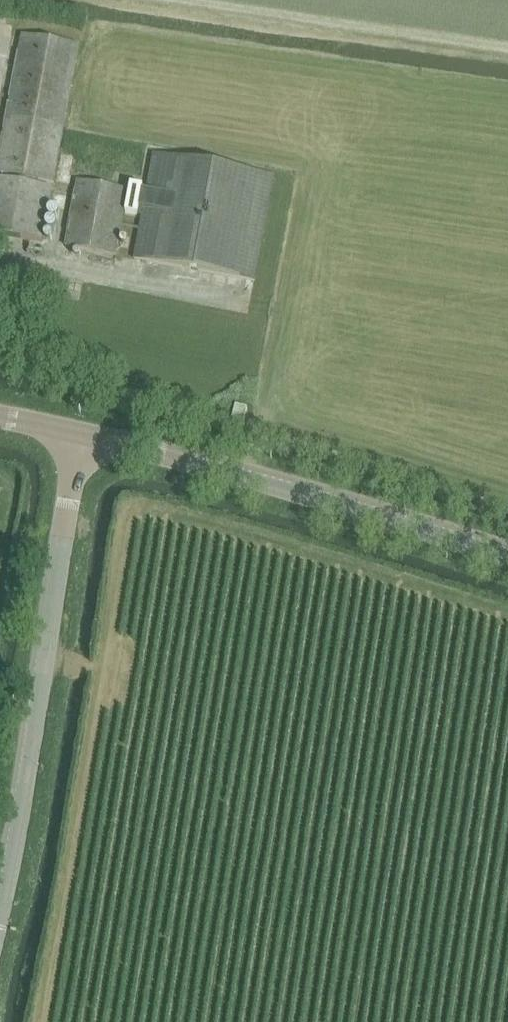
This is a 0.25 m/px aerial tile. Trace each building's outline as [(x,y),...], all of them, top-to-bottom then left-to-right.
[(54,183),(78,45),(22,35),(0,159),(0,173),(54,183)] [(131,184),(125,213),(143,216),(135,258),(255,280),(274,175),(154,154),(147,191),(143,190),(143,186),(131,184)] [(43,241),(52,188),(0,179),(0,234),(43,241)] [(66,246),(116,255),(127,189),(77,180),(66,246)] [(247,408),(236,405),(232,417),(244,420),(247,408)]
